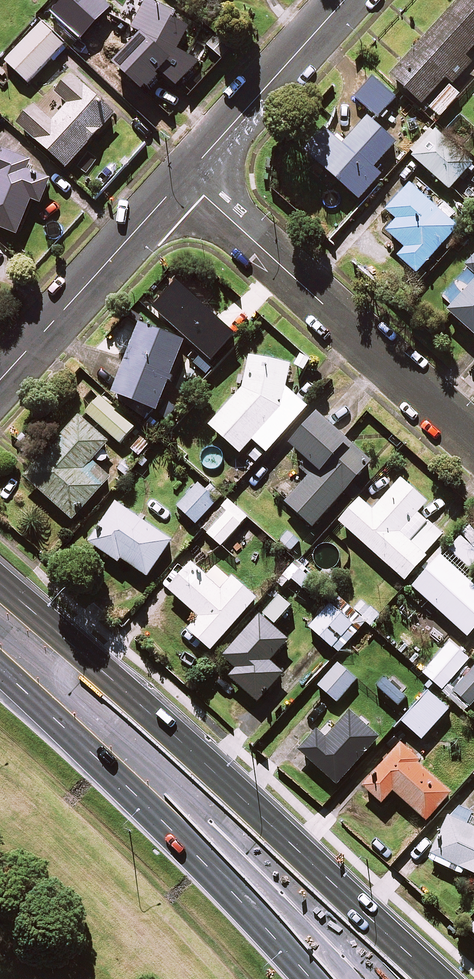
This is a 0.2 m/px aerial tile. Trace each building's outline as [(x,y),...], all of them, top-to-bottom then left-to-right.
[(101,0),(66,0),(52,15),(74,36),(105,3),(101,0)] [(113,68),(144,94),(146,92),(158,102),(170,88),(157,77),(194,33),(155,0),(154,0),(130,29),(140,37),(113,68)] [(391,72),(425,98),(447,78),(471,62),(467,51),(473,43),(473,0),(457,0),(391,72)] [(65,45),(42,24),(6,63),(28,84),(65,45)] [(115,117),(72,77),(55,94),(68,106),(53,122),(37,106),(19,126),(66,170),(115,117)] [(395,98),(372,78),(355,98),(377,118),(395,98)] [(328,124),(306,148),(359,197),(382,172),(373,164),(396,139),(368,113),(344,138),(328,124)] [(432,126),(411,152),(453,188),(471,158),(432,126)] [(0,150),(0,230),(17,237),(32,199),(40,203),(49,181),(30,173),(34,165),(0,150)] [(460,224),(410,178),(384,207),(395,214),(387,228),(402,245),(398,253),(417,270),(460,224)] [(449,307),(473,328),(473,281),(449,307)] [(183,343),(140,326),(112,394),(155,412),(183,343)] [(291,366),(250,356),(246,384),(208,426),(239,453),(251,440),(266,453),(307,407),(285,388),(291,366)] [(133,428),(100,398),(86,413),(119,444),(133,428)] [(370,463),(318,416),(290,447),(306,461),(299,469),(308,477),(285,503),(312,528),(370,463)] [(107,444),(80,418),(25,478),(71,520),(109,480),(90,462),(107,444)] [(221,497),(203,480),(177,507),(195,524),(221,497)] [(372,511),(359,499),(338,522),(404,580),(443,537),(416,513),(426,503),(400,480),(372,511)] [(247,517),(228,500),(201,528),(220,546),(247,517)] [(171,542),(116,504),(89,543),(117,563),(120,559),(147,577),(171,542)] [(256,536),(244,525),(226,544),(238,555),(256,536)] [(301,542),(288,531),(276,544),(289,555),(301,542)] [(443,552),(412,586),(466,636),(473,628),(473,581),(443,552)] [(206,577),(191,564),(168,589),(199,617),(187,630),(210,650),(255,600),(217,565),(206,577)] [(292,565),(276,583),(283,589),(291,579),(302,589),(310,580),(292,565)] [(292,606),(277,594),(261,612),(276,625),(292,606)] [(373,612),(360,601),(345,619),(329,605),(309,628),(338,652),(373,612)] [(288,640),(259,615),(222,657),(236,669),(228,677),(257,703),(282,674),(268,662),(288,640)] [(465,659),(448,644),(431,664),(448,678),(465,659)] [(356,679),(336,662),(316,685),(336,702),(356,679)] [(451,688),(468,706),(473,700),(473,666),(451,688)] [(448,709),(427,691),(400,721),(421,739),(448,709)] [(378,737),(349,712),(325,738),(316,730),(298,750),(336,784),(378,737)] [(451,794),(400,744),(361,784),(380,803),(393,790),(424,821),(451,794)] [(449,817),(429,858),(460,873),(462,868),(473,874),(473,829),(449,817)]
